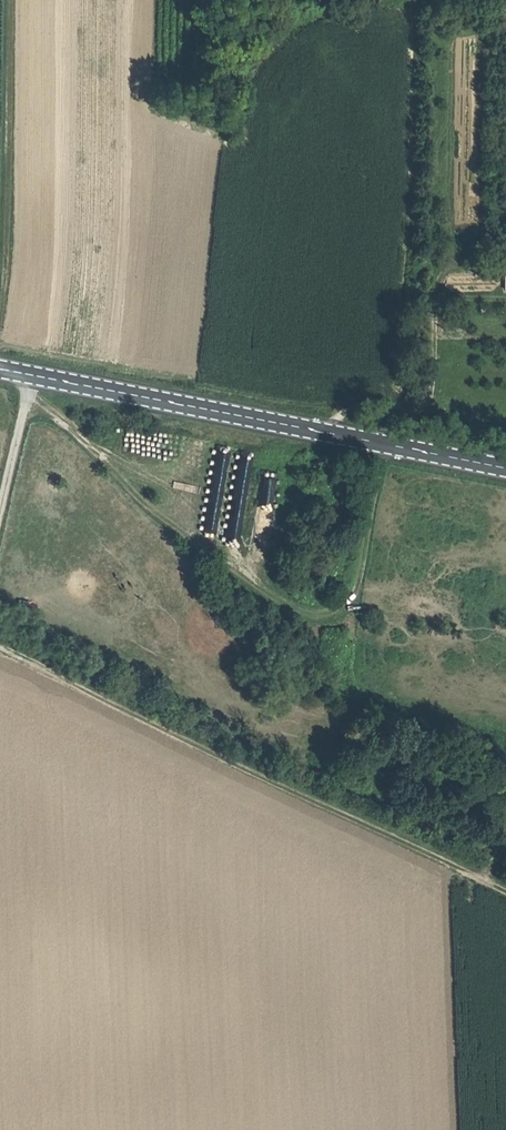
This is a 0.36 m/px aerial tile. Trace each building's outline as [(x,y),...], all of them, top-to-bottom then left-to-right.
[(288,474),(268,470),(254,550),(273,554),(288,474)]
